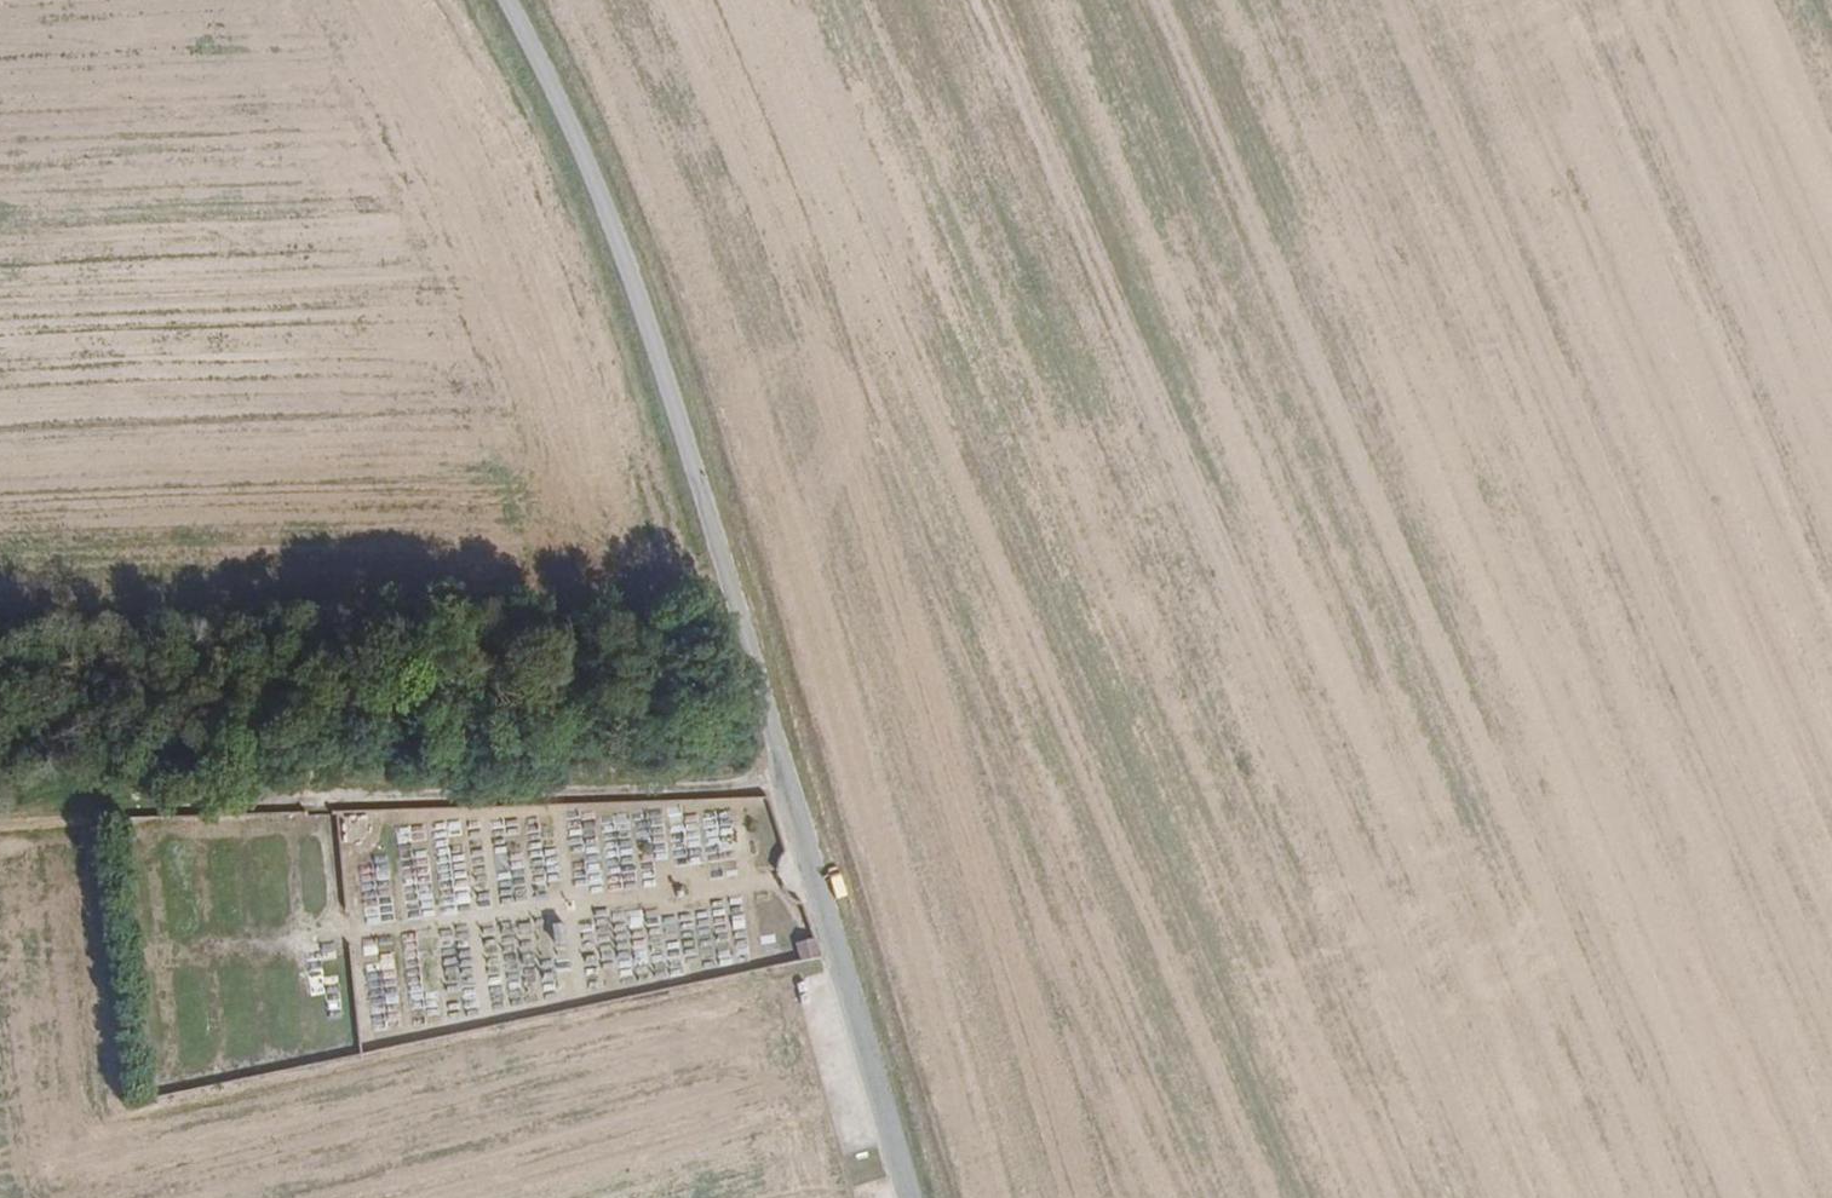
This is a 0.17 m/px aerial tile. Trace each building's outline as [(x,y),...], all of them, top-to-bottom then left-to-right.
[(821,958),(814,939),(794,944),(801,962),(821,958)]
